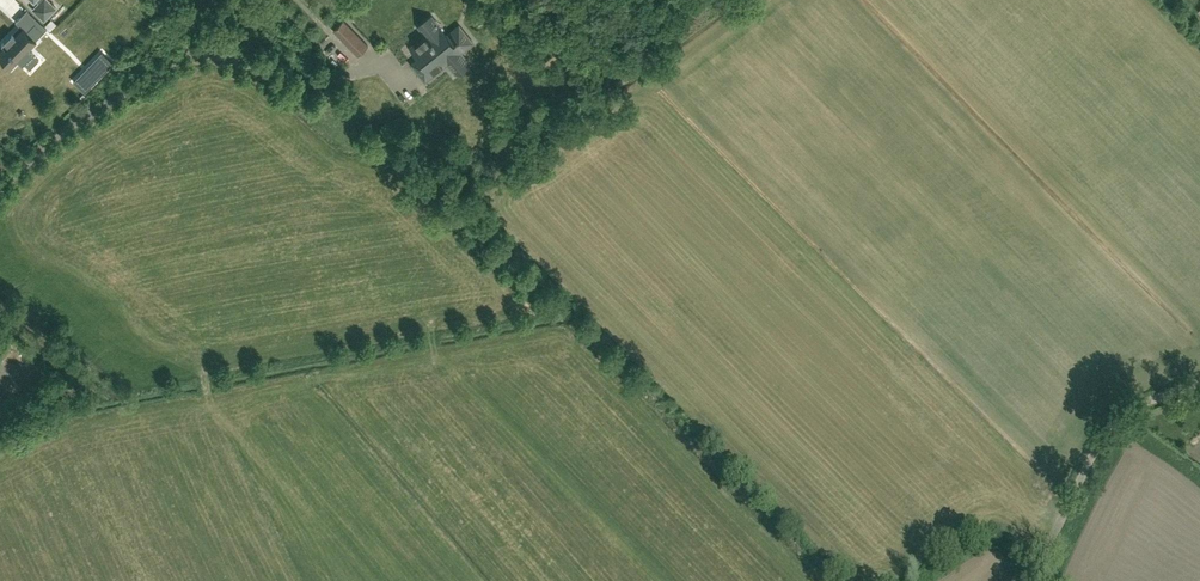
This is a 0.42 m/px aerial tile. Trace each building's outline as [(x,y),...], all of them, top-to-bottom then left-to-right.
[(40,2),(33,9),(45,20),(56,8),(48,0),(37,0),(40,2)] [(55,31),(60,23),(54,19),(49,27),(55,31)] [(334,30),(358,55),(367,46),(343,21),(334,30)] [(427,36),(416,44),(415,43),(409,48),(415,55),(417,54),(423,63),(416,68),(425,80),(448,62),(451,66),(463,57),(459,52),(464,49),(452,33),(447,37),(435,22),(423,31),(427,36)] [(0,50),(0,57),(11,68),(19,60),(23,64),(23,63),(33,54),(33,53),(29,49),(37,41),(36,40),(35,40),(44,31),(35,23),(27,31),(22,27),(4,46),(0,50)] [(35,51),(4,83),(28,106),(48,86),(38,76),(49,65),(35,51)] [(113,63),(113,62),(109,66),(100,57),(77,81),(86,90),(84,92),(85,93),(113,63)]
